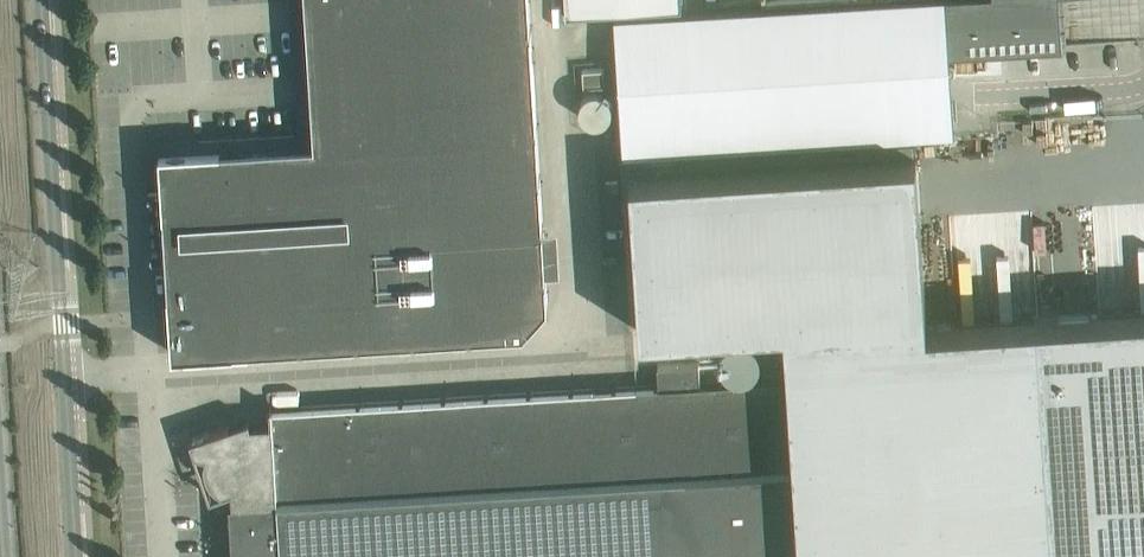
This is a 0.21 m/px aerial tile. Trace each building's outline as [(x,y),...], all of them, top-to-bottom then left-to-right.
[(547,304),(528,0),(306,0),(315,142),(161,151),(167,261),(173,353),(250,348),(249,347),(525,330),(547,304)] [(1063,46),(1060,0),(833,0),(614,13),(622,150),(955,131),(950,52),(1063,46)] [(928,324),(917,155),(631,174),(641,332),(785,323),(800,556),(1143,556),(1143,310),(928,324)] [(191,437),(198,457),(199,457),(197,450),(206,455),(205,457),(205,460),(205,463),(205,466),(206,468),(206,471),(207,473),(209,476),(210,478),(212,480),(213,482),(215,484),(217,486),(220,487),(222,489),(225,490),(227,491),(230,491),(233,492),(233,501),(230,501),(233,556),(745,556),(794,553),(783,377),(701,382),(700,362),(659,364),(660,385),(272,410),(272,405),(271,405),(271,421),(251,422),(249,417),(191,437)]
